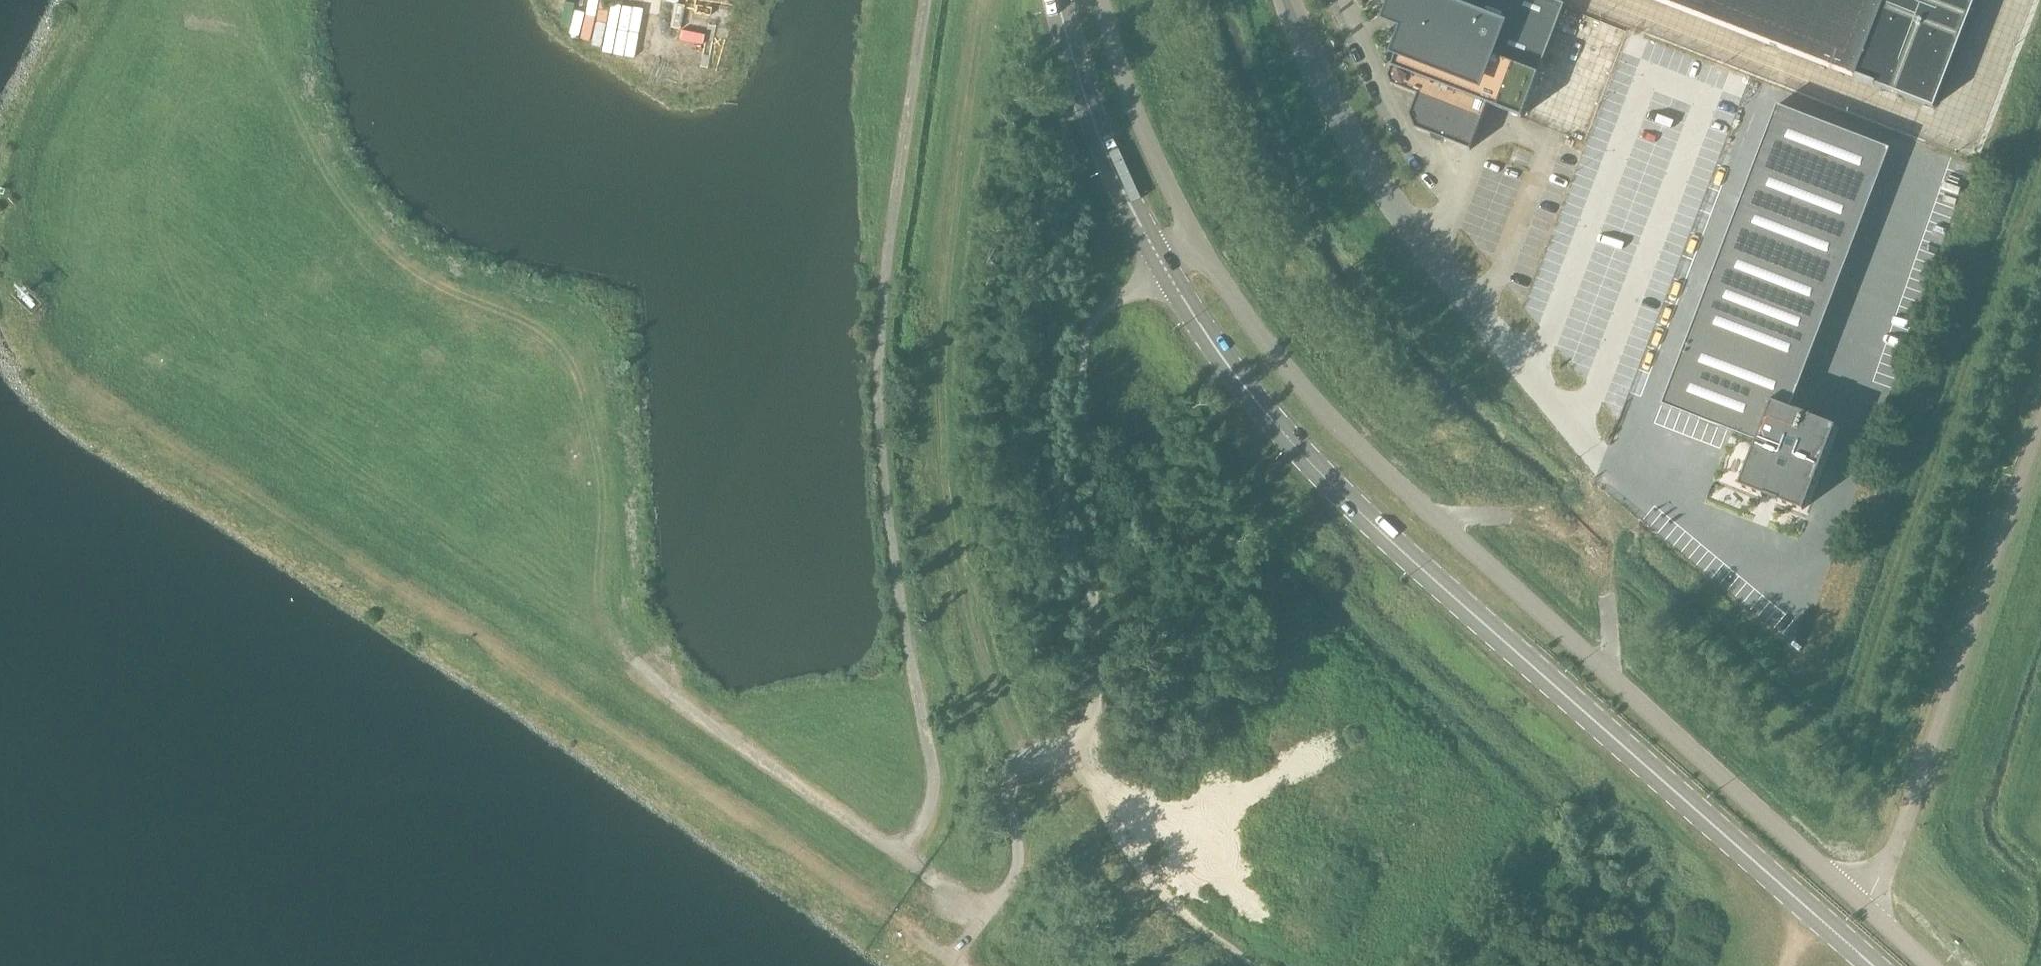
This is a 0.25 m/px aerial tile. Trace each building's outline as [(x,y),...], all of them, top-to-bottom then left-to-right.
[(1394,6),(1393,12),(1397,19),(1401,23),(1407,25),(1387,77),(1391,85),(1417,95),(1409,115),(1415,129),(1431,135),(1431,138),(1436,141),(1441,142),(1444,140),(1469,150),(1487,104),(1521,117),(1564,5),(1552,0),(1396,0),(1394,6)] [(1933,107),(1974,0),(1655,0),(1933,107)] [(1802,510),(1834,425),(1789,408),(1827,310),(1868,202),(1889,148),(1776,105),(1754,163),(1725,238),(1685,343),(1661,404),(1732,431),(1754,440),(1737,485),(1762,495),(1761,496),(1762,496),(1763,494),(1776,500),(1776,501),(1777,500),(1802,510)]
